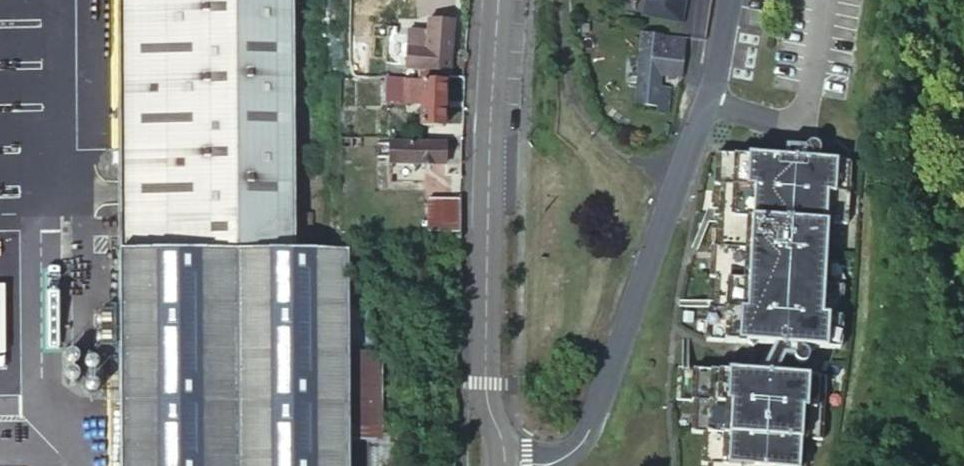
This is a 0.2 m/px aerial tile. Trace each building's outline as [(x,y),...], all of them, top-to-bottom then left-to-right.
[(120,262),(243,260),(245,0),(120,0),(120,262)] [(243,260),(304,259),(304,222),(279,222),(281,0),(245,0),(243,260)] [(410,31),(406,68),(449,72),(454,23),(430,20),(429,33),(410,31)] [(684,74),(686,62),(690,39),(666,34),(663,60),(638,56),(633,101),(665,104),(667,89),(659,88),(661,72),(684,74)] [(389,80),(388,103),(421,105),(419,125),(442,127),(444,83),(389,80)] [(805,144),(804,155),(822,156),(823,144),(822,140),(819,138),(814,138),(810,139),(807,141),(805,144)] [(389,159),(388,166),(442,165),(442,142),(373,142),(372,158),(389,159)] [(822,156),(804,155),(780,154),(717,150),(709,342),(770,343),(798,344),(843,345),(845,313),(841,313),(843,283),(824,282),(826,222),(845,222),(847,189),(851,190),(852,158),(822,156)] [(426,234),(460,233),(461,208),(426,209),(426,234)] [(343,448),(340,258),(304,259),(243,260),(120,262),(122,465),(343,465),(343,448)] [(113,289),(111,289),(108,289),(107,290),(105,292),(103,296),(103,298),(105,303),(108,305),(111,305),(114,304),(117,302),(119,299),(119,297),(118,293),(116,291),(113,289)] [(113,310),(110,309),(107,310),(105,311),(103,315),(103,318),(106,324),(111,325),(115,324),(118,320),(119,317),(118,314),(117,312),(113,310)] [(758,372),(785,373),(798,344),(770,343),(758,372)] [(712,465),(800,465),(801,438),(827,439),(830,375),(785,373),(758,372),(681,369),(680,401),(697,402),(695,435),(707,435),(705,463),(712,464),(712,465)] [(364,465),(392,465),(392,422),(365,421),(364,448),(364,465)] [(364,448),(343,448),(343,465),(364,465),(364,448)]
